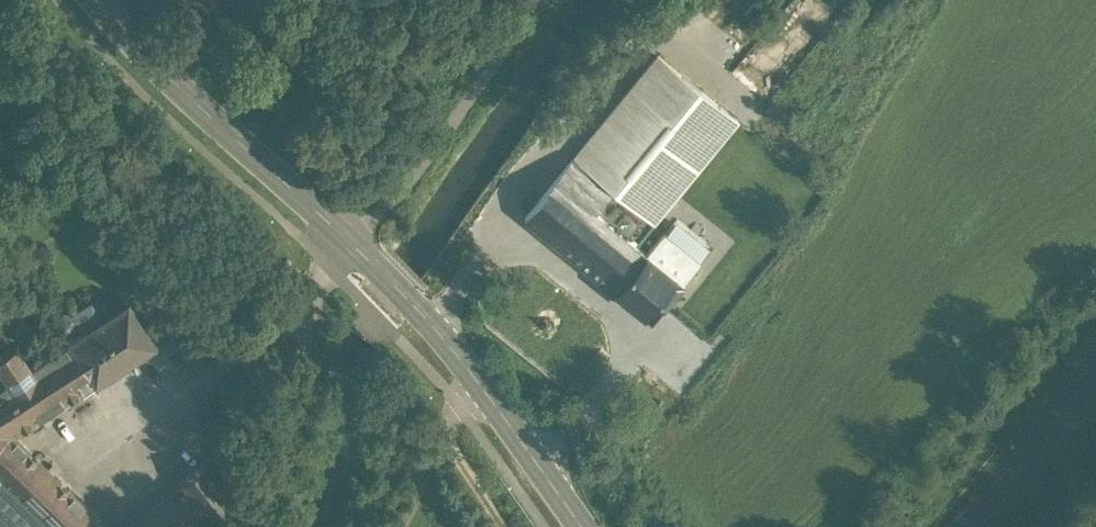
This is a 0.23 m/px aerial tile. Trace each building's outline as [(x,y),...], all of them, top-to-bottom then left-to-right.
[(657,54),(574,157),(654,223),(737,121),(657,54)] [(654,223),(574,157),(525,218),(564,250),(565,250),(616,292),(647,254),(636,245),(654,223)] [(700,262),(664,233),(647,254),(682,283),(700,262)] [(682,283),(647,254),(616,292),(645,316),(652,307),(657,301),(663,307),(682,283)] [(110,295),(93,306),(101,319),(119,308),(110,295)] [(663,307),(657,301),(652,307),(658,313),(663,307)] [(69,340),(50,353),(77,394),(154,344),(128,302),(119,308),(101,319),(69,340)] [(83,308),(72,315),(63,313),(55,318),(53,327),(58,335),(67,337),(69,340),(101,319),(93,306),(88,309),(83,308)] [(17,345),(2,355),(15,375),(30,366),(17,345)] [(15,375),(2,355),(0,352),(0,385),(15,375)] [(13,435),(77,394),(50,353),(30,366),(15,375),(0,385),(0,479),(50,526),(108,526),(13,435)] [(197,526),(231,500),(204,465),(170,493),(197,526)] [(4,526),(50,526),(0,479),(0,523),(4,526)] [(170,493),(128,526),(197,526),(170,493)]
